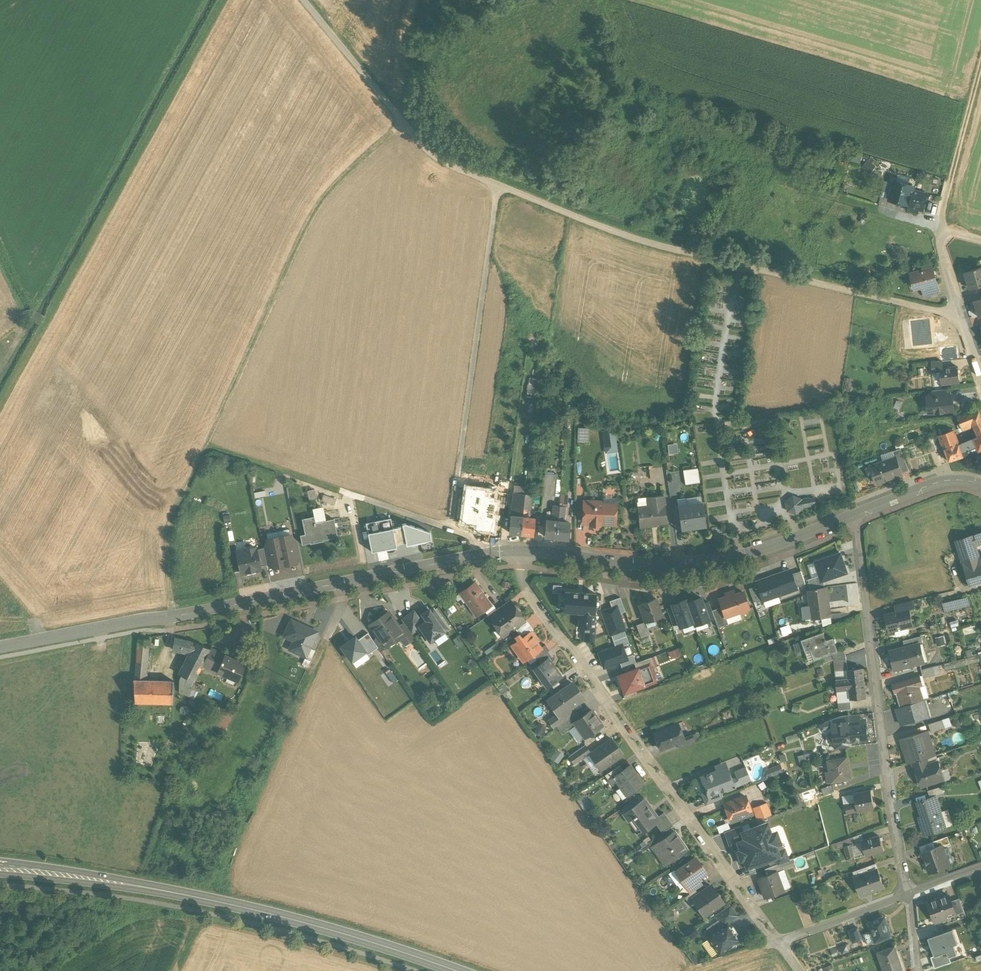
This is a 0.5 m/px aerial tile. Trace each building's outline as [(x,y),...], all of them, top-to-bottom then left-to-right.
[(854,160),(861,162),(863,155),(856,153),(854,160)] [(876,167),(868,161),(863,168),(869,173),(871,173),(872,172),(876,167)] [(931,177),(929,184),(936,186),(938,179),(931,177)] [(901,183),(896,182),(894,183),(889,200),(909,205),(913,190),(914,186),(905,184),(903,185),(901,183)] [(928,194),(913,190),(909,205),(907,211),(918,214),(919,210),(923,211),(928,194)] [(933,267),(911,273),(913,283),(917,282),(918,288),(922,287),(936,283),(935,277),(936,277),(935,276),(934,276),(932,269),(933,269),(933,267)] [(965,272),(968,282),(970,282),(972,288),(970,289),(971,289),(980,286),(980,267),(965,272)] [(936,283),(922,287),(925,297),(939,293),(936,283)] [(911,322),(913,346),(932,344),(930,320),(911,322)] [(940,348),(941,361),(958,359),(957,346),(940,348)] [(942,362),(931,363),(932,371),(940,370),(940,369),(942,369),(942,362)] [(942,369),(940,369),(940,370),(940,375),(938,376),(938,379),(941,379),(941,384),(959,382),(957,367),(942,369)] [(527,384),(527,397),(535,397),(536,385),(527,384)] [(933,397),(927,398),(928,404),(930,405),(931,413),(954,411),(954,403),(953,403),(952,395),(951,395),(933,397)] [(957,417),(958,420),(961,427),(962,430),(974,425),(977,431),(980,429),(980,415),(978,408),(957,417)] [(579,427),(579,439),(589,439),(589,427),(579,427)] [(617,450),(614,430),(602,432),(605,452),(617,450)] [(954,430),(940,435),(949,461),(963,456),(960,447),(954,430)] [(932,438),(925,440),(929,452),(936,449),(932,438)] [(668,444),(670,452),(678,451),(677,443),(668,444)] [(976,443),(964,448),(963,446),(960,447),(963,456),(964,457),(979,451),(979,450),(976,443)] [(518,446),(518,464),(527,464),(527,446),(518,446)] [(909,471),(901,448),(893,451),(895,457),(896,457),(901,473),(909,471)] [(895,457),(870,466),(877,484),(902,475),(901,473),(896,457),(895,457)] [(697,468),(683,470),(686,484),(699,482),(697,468)] [(546,489),(554,490),(556,474),(548,474),(546,489)] [(493,532),(499,491),(495,491),(496,486),(489,485),(488,490),(482,489),(478,523),(477,529),(493,532)] [(461,521),(478,523),(482,489),(466,487),(461,521)] [(525,494),(514,493),(512,516),(523,517),(525,494)] [(532,495),(525,494),(523,517),(527,518),(527,514),(528,514),(530,513),(532,495)] [(539,497),(532,495),(531,503),(538,504),(539,497)] [(322,501),(335,505),(337,500),(324,496),(322,501)] [(664,496),(648,497),(648,507),(638,507),(639,526),(652,525),(652,523),(666,522),(665,505),(664,505),(664,496)] [(801,500),(793,497),(787,502),(788,511),(796,513),(803,508),(803,507),(811,506),(811,505),(816,504),(815,498),(809,499),(801,500)] [(603,502),(584,501),(583,523),(591,523),(591,525),(600,525),(600,524),(615,524),(616,505),(604,505),(605,501),(603,501),(603,502)] [(702,506),(688,509),(688,505),(678,506),(681,529),(706,526),(703,503),(702,503),(702,506)] [(324,514),(302,519),(305,534),(300,535),(302,545),(310,543),(311,544),(323,542),(323,540),(338,537),(334,519),(326,520),(324,514)] [(523,517),(512,516),(510,532),(521,533),(523,517)] [(527,518),(523,517),(521,533),(533,535),(535,519),(527,518)] [(366,524),(368,533),(393,528),(391,519),(366,524)] [(555,521),(547,520),(545,536),(557,538),(559,521),(555,521)] [(562,522),(559,521),(557,538),(568,539),(570,523),(562,522)] [(407,546),(431,541),(429,531),(406,524),(402,524),(403,526),(393,528),(368,533),(372,552),(377,551),(377,552),(397,548),(396,544),(406,542),(407,546)] [(972,535),(975,546),(980,544),(980,532),(972,535)] [(290,535),(279,537),(285,565),(296,563),(295,559),(291,542),(292,542),(290,535)] [(956,540),(970,586),(980,583),(980,563),(979,558),(975,546),(972,535),(956,540)] [(279,537),(268,539),(269,547),(273,563),(273,567),(285,565),(279,537)] [(292,542),(291,542),(295,559),(301,558),(297,541),(292,542)] [(269,547),(263,548),(267,565),(273,563),(269,547)] [(256,548),(237,551),(241,573),(261,569),(260,566),(257,549),(256,548)] [(263,548),(257,549),(260,566),(267,565),(263,548)] [(841,554),(815,563),(820,576),(822,582),(824,581),(847,573),(841,554)] [(758,586),(763,601),(797,589),(797,587),(792,574),(791,571),(757,582),(758,586)] [(801,571),(792,574),(797,587),(805,584),(801,571)] [(809,580),(810,591),(816,590),(816,589),(825,588),(824,581),(822,582),(820,576),(809,580)] [(481,590),(475,582),(460,593),(476,616),(492,605),(484,595),(480,590),(481,590)] [(754,604),(763,601),(758,586),(749,589),(754,604)] [(825,588),(816,589),(816,590),(810,591),(809,591),(812,618),(831,616),(827,587),(825,588)] [(733,590),(725,593),(726,596),(719,599),(721,607),(725,616),(726,616),(739,611),(742,613),(745,612),(746,609),(748,608),(743,592),(735,594),(733,590)] [(564,612),(594,615),(596,594),(565,592),(564,612)] [(946,613),(970,606),(968,597),(943,603),(946,613)] [(620,598),(609,602),(612,608),(617,606),(619,614),(625,612),(620,598)] [(687,602),(694,622),(693,622),(694,625),(709,620),(703,604),(701,598),(687,602)] [(510,600),(488,615),(492,621),(495,619),(501,628),(503,627),(507,633),(524,622),(517,613),(515,613),(514,613),(512,611),(515,609),(515,607),(510,600)] [(686,600),(671,605),(672,607),(678,624),(679,627),(693,622),(694,622),(687,602),(686,600)] [(657,602),(649,605),(648,601),(639,604),(645,622),(646,622),(662,616),(657,602)] [(913,601),(895,605),(897,612),(909,609),(909,610),(915,608),(913,601)] [(709,602),(703,604),(709,620),(714,618),(712,610),(709,602)] [(611,635),(613,641),(627,637),(624,630),(625,630),(619,614),(617,606),(612,608),(602,612),(610,635),(611,635)] [(672,607),(667,609),(673,626),(678,624),(672,607)] [(721,607),(712,610),(714,618),(718,627),(728,623),(726,616),(725,616),(721,607)] [(430,642),(449,629),(433,608),(430,611),(429,609),(422,614),(423,616),(419,618),(423,624),(417,629),(425,640),(428,639),(430,642)] [(897,612),(886,615),(890,631),(913,625),(909,610),(909,609),(897,612)] [(404,624),(411,633),(417,629),(423,624),(419,618),(414,611),(403,619),(405,623),(404,624)] [(399,627),(389,612),(370,625),(378,637),(384,645),(385,644),(394,637),(397,640),(404,635),(405,635),(399,627)] [(594,615),(579,614),(578,627),(585,628),(584,641),(594,641),(595,622),(594,622),(594,615)] [(294,652),(306,657),(310,648),(317,632),(292,621),(285,636),(294,640),(296,646),(294,652)] [(645,622),(636,625),(641,637),(650,634),(646,622),(645,622)] [(411,633),(404,624),(399,627),(405,635),(404,635),(409,642),(415,638),(411,633)] [(530,632),(512,645),(519,656),(521,654),(525,660),(536,653),(542,648),(541,648),(530,632)] [(368,655),(378,648),(368,633),(357,641),(365,652),(368,655)] [(823,633),(802,640),(809,662),(815,660),(822,658),(838,652),(838,651),(833,639),(827,641),(826,639),(825,639),(823,633)] [(937,645),(946,643),(944,635),(935,637),(937,645)] [(921,636),(904,640),(905,647),(917,644),(917,645),(923,644),(921,636)] [(196,642),(175,637),(173,648),(190,654),(196,642)] [(384,645),(378,637),(374,641),(378,648),(380,651),(386,646),(385,644),(384,645)] [(598,653),(604,668),(627,660),(623,646),(629,644),(627,637),(613,641),(615,647),(598,653)] [(342,647),(352,661),(365,652),(357,641),(355,638),(342,647)] [(150,640),(138,639),(135,680),(147,680),(150,640)] [(210,649),(196,642),(190,654),(180,674),(182,676),(194,682),(203,664),(210,649)] [(905,647),(890,651),(895,670),(922,663),(920,655),(921,655),(921,652),(919,652),(917,645),(917,644),(905,647)] [(546,645),(541,648),(542,648),(536,653),(539,658),(549,650),(546,645)] [(315,651),(310,648),(302,665),(308,667),(315,651)] [(671,659),(679,656),(677,648),(668,651),(671,659)] [(225,656),(210,649),(203,664),(218,671),(225,656)] [(843,649),(838,651),(838,652),(822,658),(824,664),(834,660),(846,656),(843,649)] [(539,658),(538,658),(542,664),(548,659),(549,660),(554,656),(549,650),(539,658)] [(244,665),(225,656),(218,671),(237,680),(244,665)] [(846,656),(834,660),(835,669),(847,665),(846,656)] [(651,658),(634,664),(636,669),(637,669),(649,665),(650,669),(655,667),(651,658)] [(822,658),(815,660),(817,666),(824,664),(822,658)] [(549,660),(548,659),(542,664),(533,669),(541,681),(544,679),(549,685),(561,676),(555,667),(554,667),(549,660)] [(649,665),(637,669),(643,686),(655,682),(650,669),(649,665)] [(847,665),(835,669),(836,680),(848,678),(847,670),(848,670),(847,665)] [(934,667),(921,670),(924,678),(936,675),(934,667)] [(636,669),(619,676),(624,692),(625,692),(634,689),(643,686),(637,669),(636,669)] [(848,670),(847,670),(848,678),(849,684),(865,683),(863,669),(848,670)] [(194,682),(182,676),(180,681),(180,692),(187,695),(190,689),(190,688),(194,682)] [(920,676),(893,684),(896,693),(898,693),(902,706),(924,700),(920,686),(923,686),(920,676)] [(147,680),(135,680),(135,702),(150,702),(150,680),(147,680)] [(173,681),(150,680),(150,702),(173,703),(173,681)] [(865,683),(849,684),(849,690),(850,698),(866,697),(865,683)] [(573,684),(550,700),(559,713),(561,715),(569,709),(583,699),(573,684)] [(202,693),(190,688),(190,689),(187,695),(199,700),(202,693)] [(634,689),(625,692),(624,692),(623,693),(625,699),(636,695),(634,689)] [(902,706),(897,708),(902,725),(930,717),(925,700),(902,706)] [(559,713),(548,721),(553,728),(556,726),(573,715),(569,709),(561,715),(559,713)] [(602,726),(591,710),(580,718),(574,722),(574,723),(585,738),(602,726)] [(573,715),(556,726),(561,733),(574,723),(574,722),(580,718),(576,712),(573,715)] [(851,747),(851,742),(838,743),(837,732),(850,731),(849,722),(859,721),(858,715),(840,717),(820,725),(822,731),(832,728),(832,733),(830,732),(828,735),(829,742),(834,744),(835,749),(851,747)] [(942,720),(929,724),(931,732),(945,727),(942,720)] [(859,721),(849,722),(850,731),(851,742),(868,740),(866,724),(859,725),(859,721)] [(675,725),(654,733),(660,749),(674,744),(674,743),(676,742),(681,740),(681,739),(675,725)] [(928,730),(901,739),(904,749),(907,748),(909,753),(907,754),(910,763),(913,763),(927,758),(936,755),(928,730)] [(850,731),(837,732),(838,743),(851,742),(850,731)] [(692,734),(681,739),(681,740),(676,742),(679,748),(695,742),(692,734)] [(591,754),(590,755),(600,770),(611,762),(612,763),(623,755),(612,739),(591,754)] [(585,745),(569,757),(575,765),(590,755),(591,754),(585,745)] [(557,749),(550,757),(557,763),(564,755),(557,749)] [(815,760),(814,755),(808,754),(798,757),(799,764),(801,764),(801,765),(815,760)] [(844,758),(828,760),(830,772),(833,771),(835,782),(851,780),(849,770),(846,770),(844,758)] [(927,758),(913,763),(915,769),(930,764),(929,764),(927,758)] [(930,764),(915,769),(916,773),(918,774),(922,786),(939,781),(937,774),(942,772),(938,761),(929,764),(930,764)] [(769,777),(783,771),(780,763),(765,770),(769,777)] [(620,765),(605,775),(612,786),(617,782),(614,777),(623,770),(620,765)] [(644,785),(630,766),(623,770),(614,777),(617,782),(628,796),(644,785)] [(726,767),(701,777),(699,781),(702,788),(706,790),(708,796),(709,797),(719,792),(725,790),(727,791),(732,788),(733,787),(733,788),(734,788),(734,787),(735,787),(734,786),(731,779),(726,767)] [(745,768),(734,772),(736,777),(731,779),(734,786),(750,780),(745,768)] [(833,784),(822,788),(825,795),(835,791),(833,784)] [(939,788),(928,791),(930,797),(941,793),(939,788)] [(871,791),(854,794),(856,803),(858,811),(875,808),(871,791)] [(719,792),(709,797),(708,796),(703,798),(706,805),(722,798),(719,792)] [(583,794),(575,800),(583,810),(591,804),(583,794)] [(854,794),(845,796),(846,805),(856,803),(854,794)] [(745,796),(724,804),(727,812),(730,811),(733,820),(751,813),(745,796)] [(656,818),(643,800),(625,813),(640,834),(655,823),(656,823),(655,820),(657,819),(656,818)] [(936,800),(928,802),(927,800),(918,803),(925,823),(921,824),(925,834),(942,829),(940,821),(943,820),(936,800)] [(766,803),(753,807),(758,819),(770,815),(766,803)] [(846,805),(845,805),(847,813),(858,811),(856,803),(846,805)] [(860,811),(853,814),(855,820),(862,818),(860,811)] [(664,813),(656,818),(657,819),(655,820),(656,823),(655,823),(662,833),(664,831),(673,825),(664,813)] [(728,821),(717,826),(720,833),(731,828),(728,821)] [(743,831),(741,832),(744,840),(737,842),(746,867),(755,864),(756,866),(767,862),(766,860),(774,857),(778,856),(777,851),(766,823),(743,831)] [(741,826),(725,832),(730,845),(737,842),(744,840),(741,832),(743,831),(741,826)] [(662,833),(648,843),(654,851),(659,847),(657,844),(668,836),(664,831),(662,833)] [(687,850),(675,832),(668,836),(657,844),(659,847),(670,862),(687,850)] [(879,836),(863,841),(866,853),(867,855),(883,850),(879,836)] [(948,836),(933,841),(936,848),(942,846),(944,849),(948,847),(951,846),(948,836)] [(852,844),(855,843),(853,837),(833,845),(835,849),(845,846),(852,844)] [(866,853),(863,841),(855,843),(852,844),(855,856),(866,853)] [(852,844),(845,846),(848,858),(855,856),(852,844)] [(936,848),(923,853),(930,873),(941,869),(940,868),(947,865),(944,858),(947,857),(944,849),(942,846),(936,848)] [(947,865),(955,862),(948,847),(944,849),(947,857),(944,858),(947,865)] [(785,848),(777,851),(778,856),(774,857),(777,865),(782,863),(789,860),(785,848)] [(695,858),(676,872),(686,886),(685,886),(686,887),(698,879),(706,873),(695,858)] [(777,865),(765,869),(767,875),(776,871),(777,872),(784,870),(782,863),(777,865)] [(867,867),(853,872),(855,877),(869,872),(867,867)] [(855,877),(861,895),(884,887),(880,877),(878,878),(876,871),(878,870),(877,869),(869,872),(855,877)] [(767,875),(758,878),(765,897),(783,890),(777,872),(776,871),(767,875)] [(698,879),(686,887),(690,893),(695,890),(702,885),(698,879)] [(699,895),(696,896),(698,899),(695,902),(704,915),(723,902),(711,886),(699,895)] [(690,893),(685,897),(690,905),(695,902),(698,899),(696,896),(699,895),(695,890),(690,893)] [(949,895),(929,903),(936,921),(956,914),(951,901),(949,895)] [(960,898),(951,901),(956,914),(965,911),(960,898)] [(729,905),(715,915),(719,920),(723,926),(727,923),(737,916),(729,905)] [(885,921),(880,922),(879,919),(868,923),(872,931),(875,942),(892,937),(886,920),(885,920),(885,921)] [(719,920),(706,928),(711,935),(723,926),(719,920)] [(731,928),(727,923),(723,926),(711,935),(708,937),(713,945),(712,945),(713,946),(714,946),(719,954),(739,940),(735,935),(736,934),(731,928)] [(858,928),(849,931),(853,943),(862,939),(858,928)] [(927,938),(934,956),(946,951),(949,957),(956,955),(953,946),(958,945),(952,929),(927,938)] [(872,931),(864,934),(868,945),(875,942),(872,931)] [(877,953),(883,970),(904,970),(895,947),(877,953)] [(949,957),(946,951),(934,956),(930,957),(934,969),(951,963),(949,957)]
